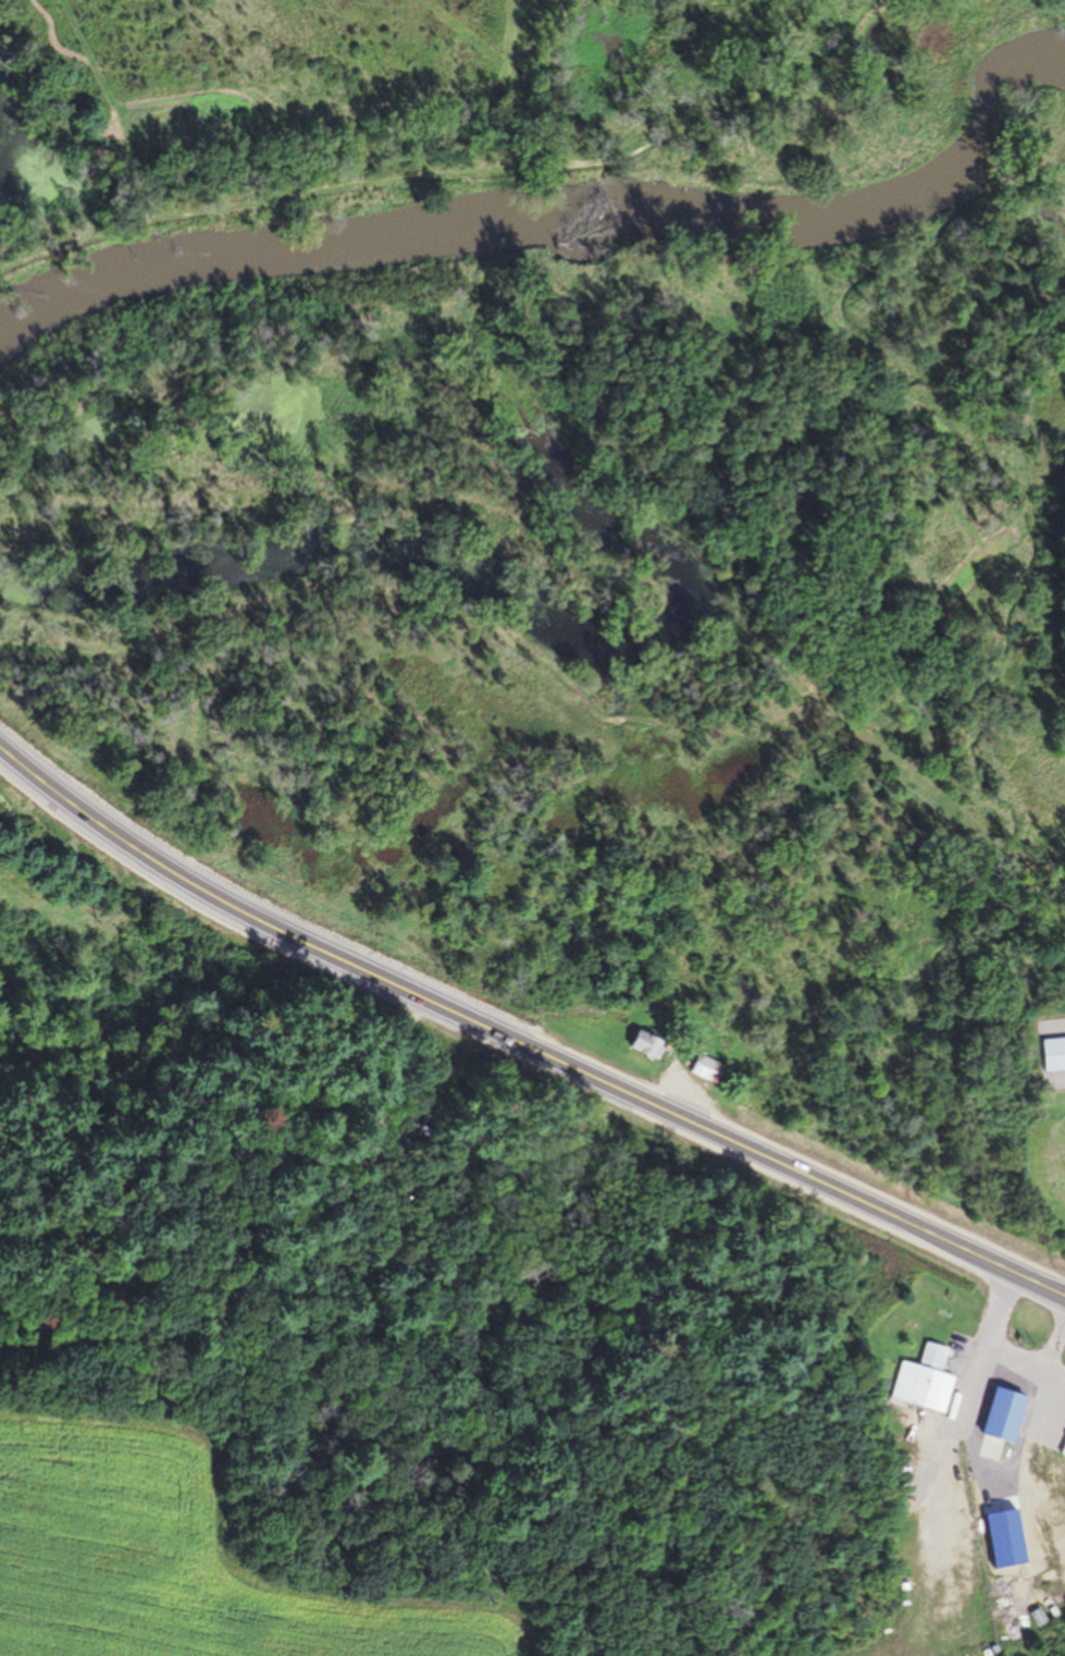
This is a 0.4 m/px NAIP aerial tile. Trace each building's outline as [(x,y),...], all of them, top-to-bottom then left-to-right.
[(626,1048),(655,1062),(664,1044),(634,1030),(626,1048)] [(1039,1039),(1042,1071),(1064,1070),(1064,1037),(1039,1039)] [(711,1059),(715,1052),(701,1045),(687,1072),(713,1085),(723,1065),(711,1059)] [(942,1412),(951,1375),(939,1372),(945,1347),(923,1342),(918,1366),(900,1361),(891,1399),(942,1412)] [(977,1435),(1010,1443),(1023,1394),(990,1386),(977,1435)]
